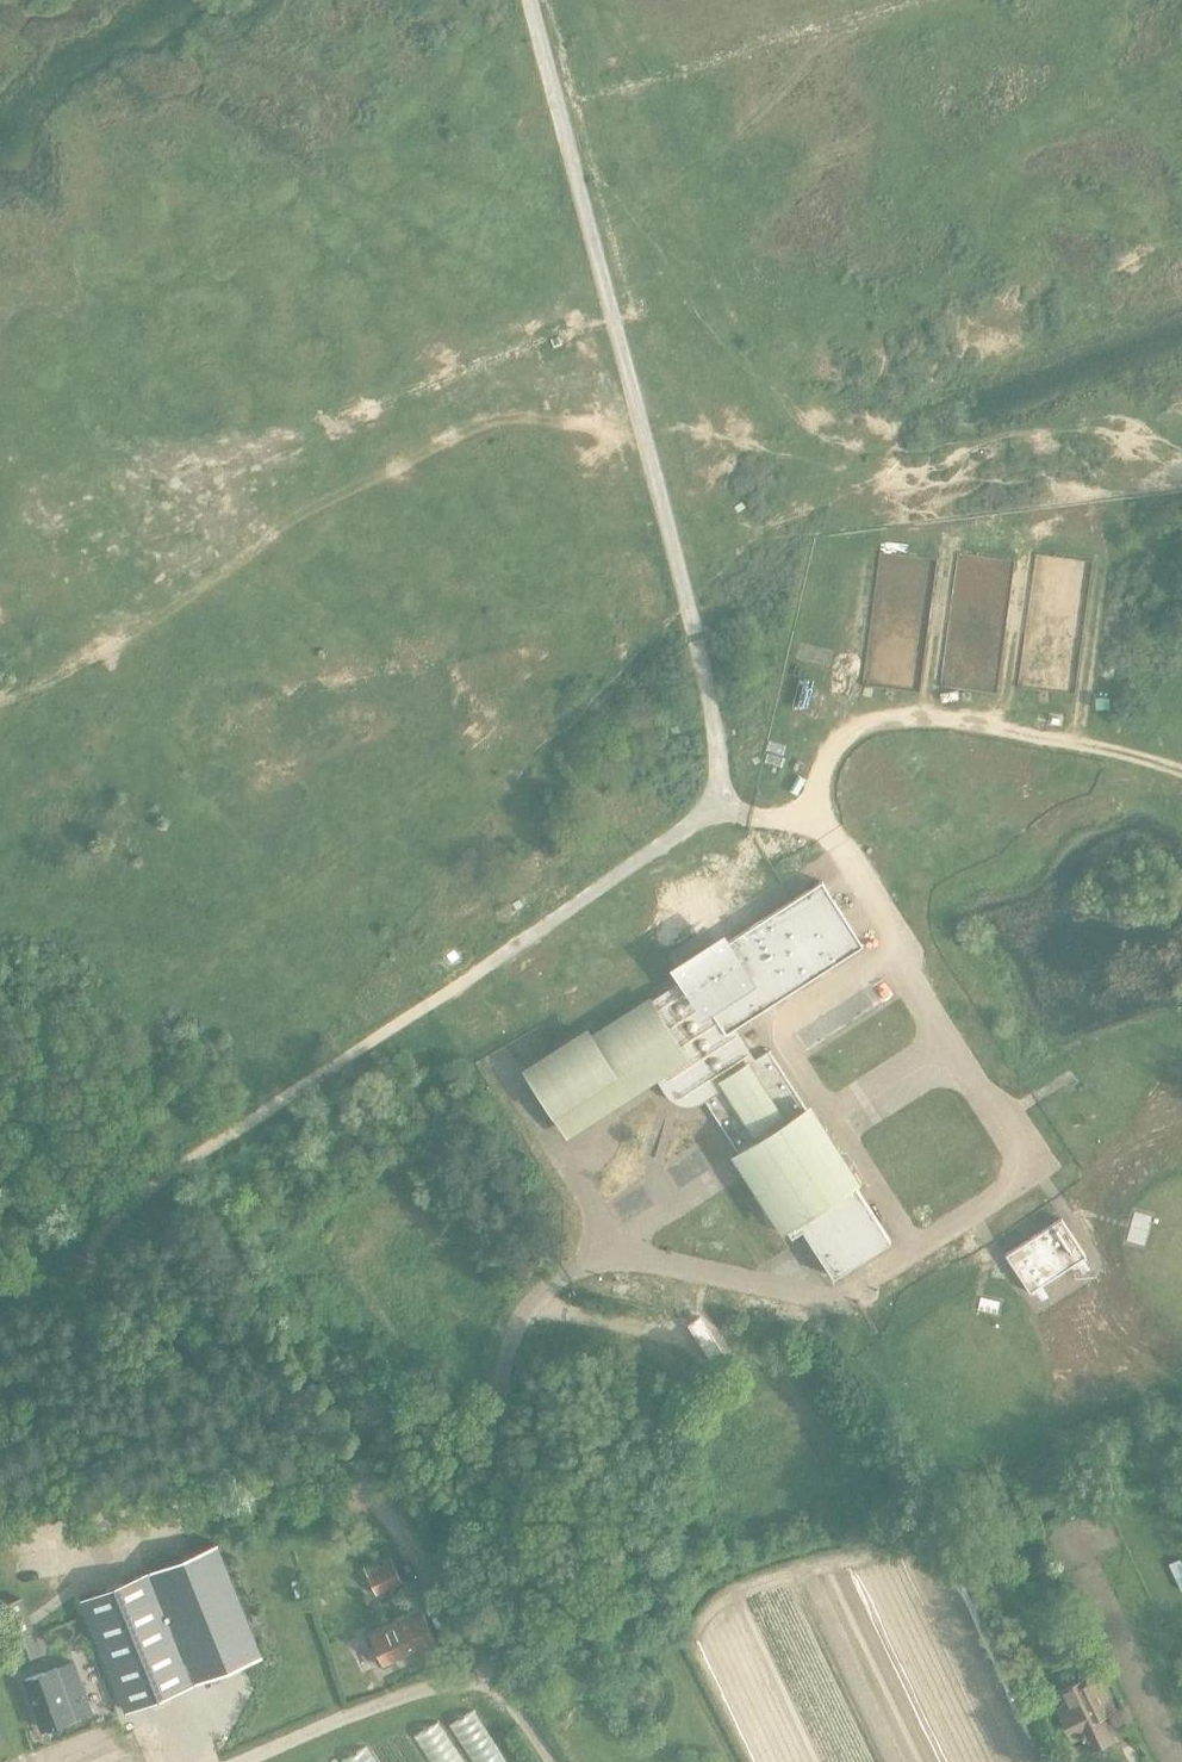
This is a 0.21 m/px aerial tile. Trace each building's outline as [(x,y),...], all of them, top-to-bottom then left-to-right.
[(726,1031),(863,944),(822,879),(794,897),(749,926),(684,968),(690,978),(658,999),(651,1003),(651,1002),(593,1039),(588,1032),(561,1050),(528,1071),(565,1128),(662,1065),(673,1082),(684,1093),(696,1095),(700,1092),(702,1096),(738,1152),(748,1166),(791,1233),(802,1226),(832,1274),(838,1270),(890,1237),(816,1123),(806,1108),(769,1049),(746,1063),(726,1031)] [(1005,1253),(1030,1291),(1085,1255),(1060,1216),(1005,1253)] [(980,1296),(977,1309),(996,1313),(999,1300),(980,1296)] [(212,1545),(148,1570),(193,1681),(258,1654),(212,1545)] [(364,1566),(376,1592),(403,1579),(390,1553),(364,1566)] [(1169,1565),(1181,1590),(1181,1565),(1179,1560),(1169,1565)] [(81,1597),(126,1708),(193,1681),(148,1570),(81,1597)] [(369,1631),(384,1661),(435,1637),(424,1612),(399,1624),(396,1618),(369,1631)] [(64,1685),(79,1680),(72,1661),(58,1667),(57,1665),(24,1677),(42,1726),(75,1715),(64,1685)] [(1070,1708),(1095,1758),(1117,1747),(1084,1678),(1051,1694),(1060,1713),(1070,1708)]
